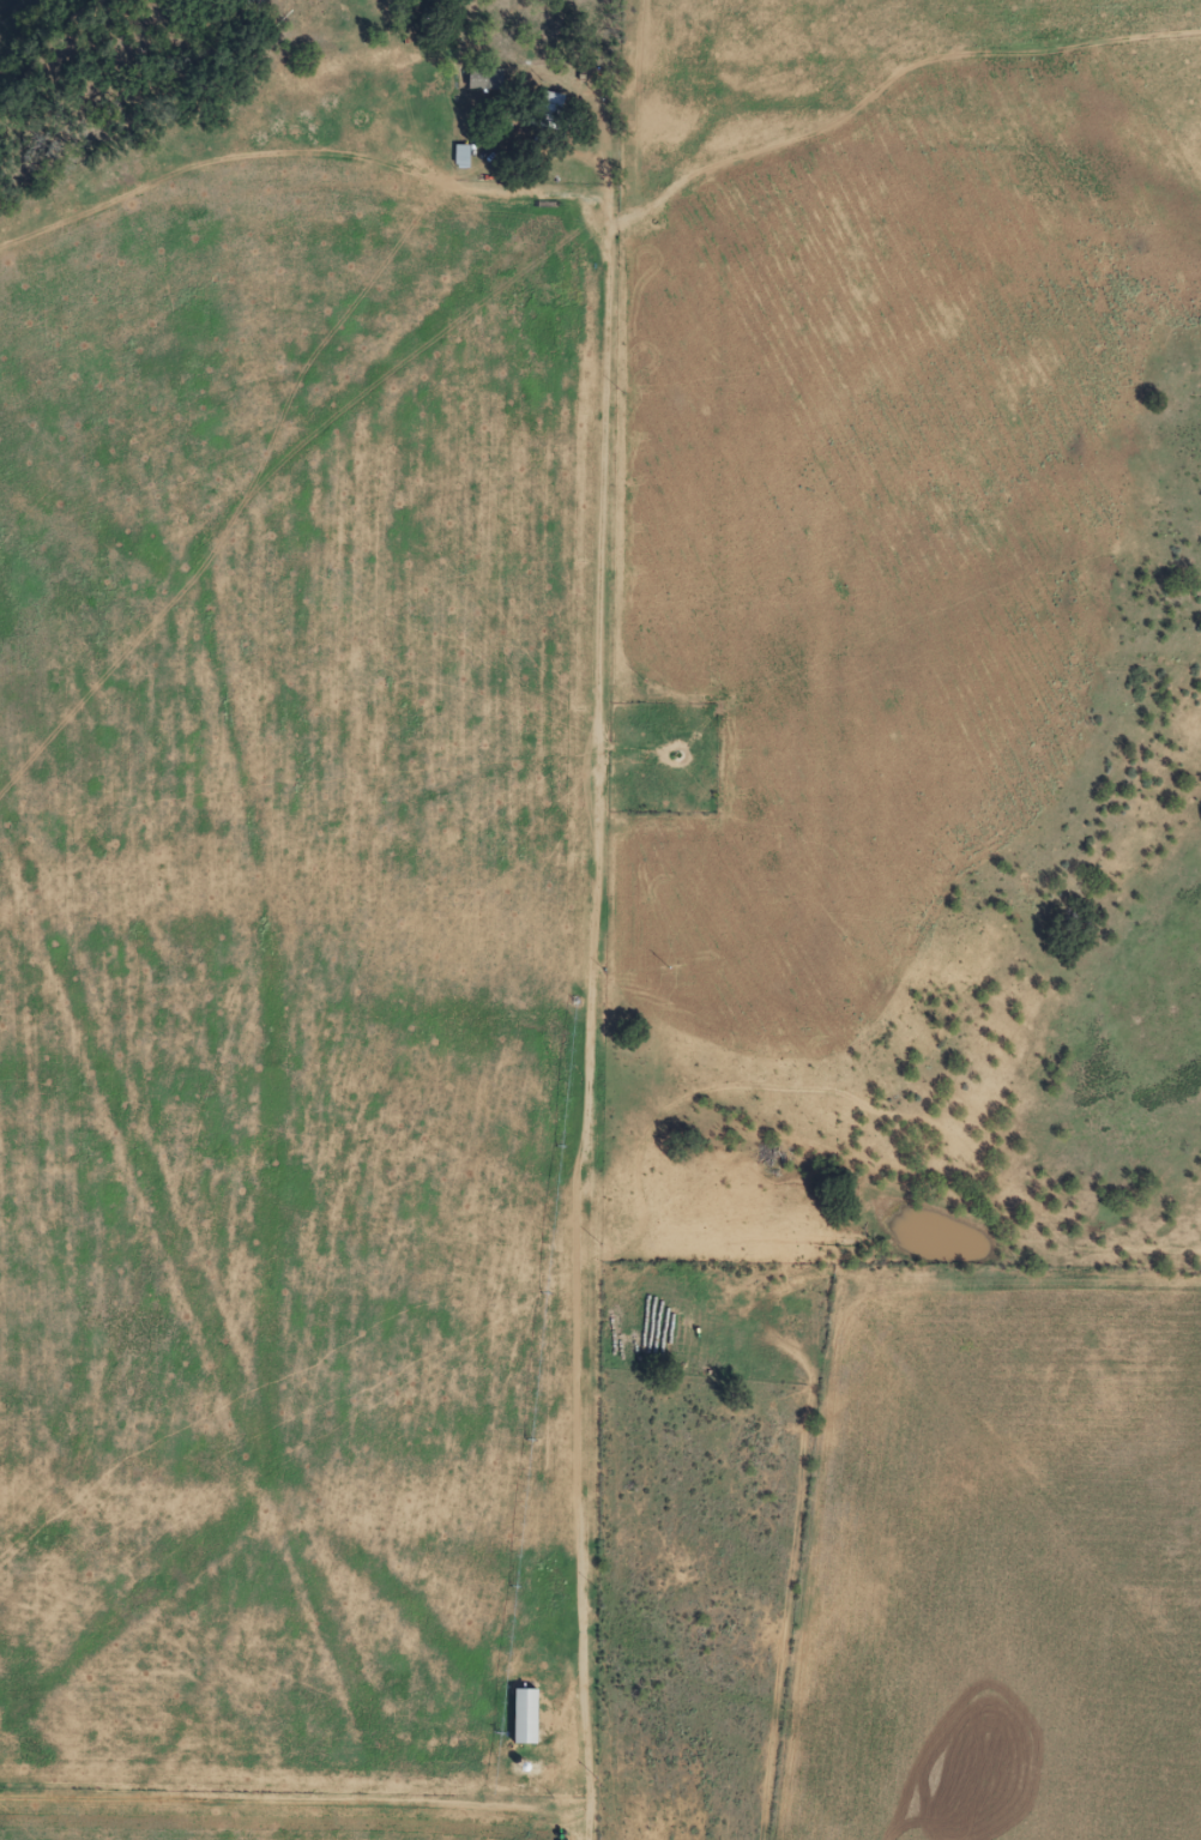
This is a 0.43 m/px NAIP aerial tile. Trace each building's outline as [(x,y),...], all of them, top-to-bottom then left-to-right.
[(555,113),(561,114),(566,96),(538,89),(530,121),(551,127),(555,113)] [(470,167),(470,144),(456,144),(456,167),(470,167)] [(540,1689),(515,1689),(515,1743),(540,1743),(540,1689)]
